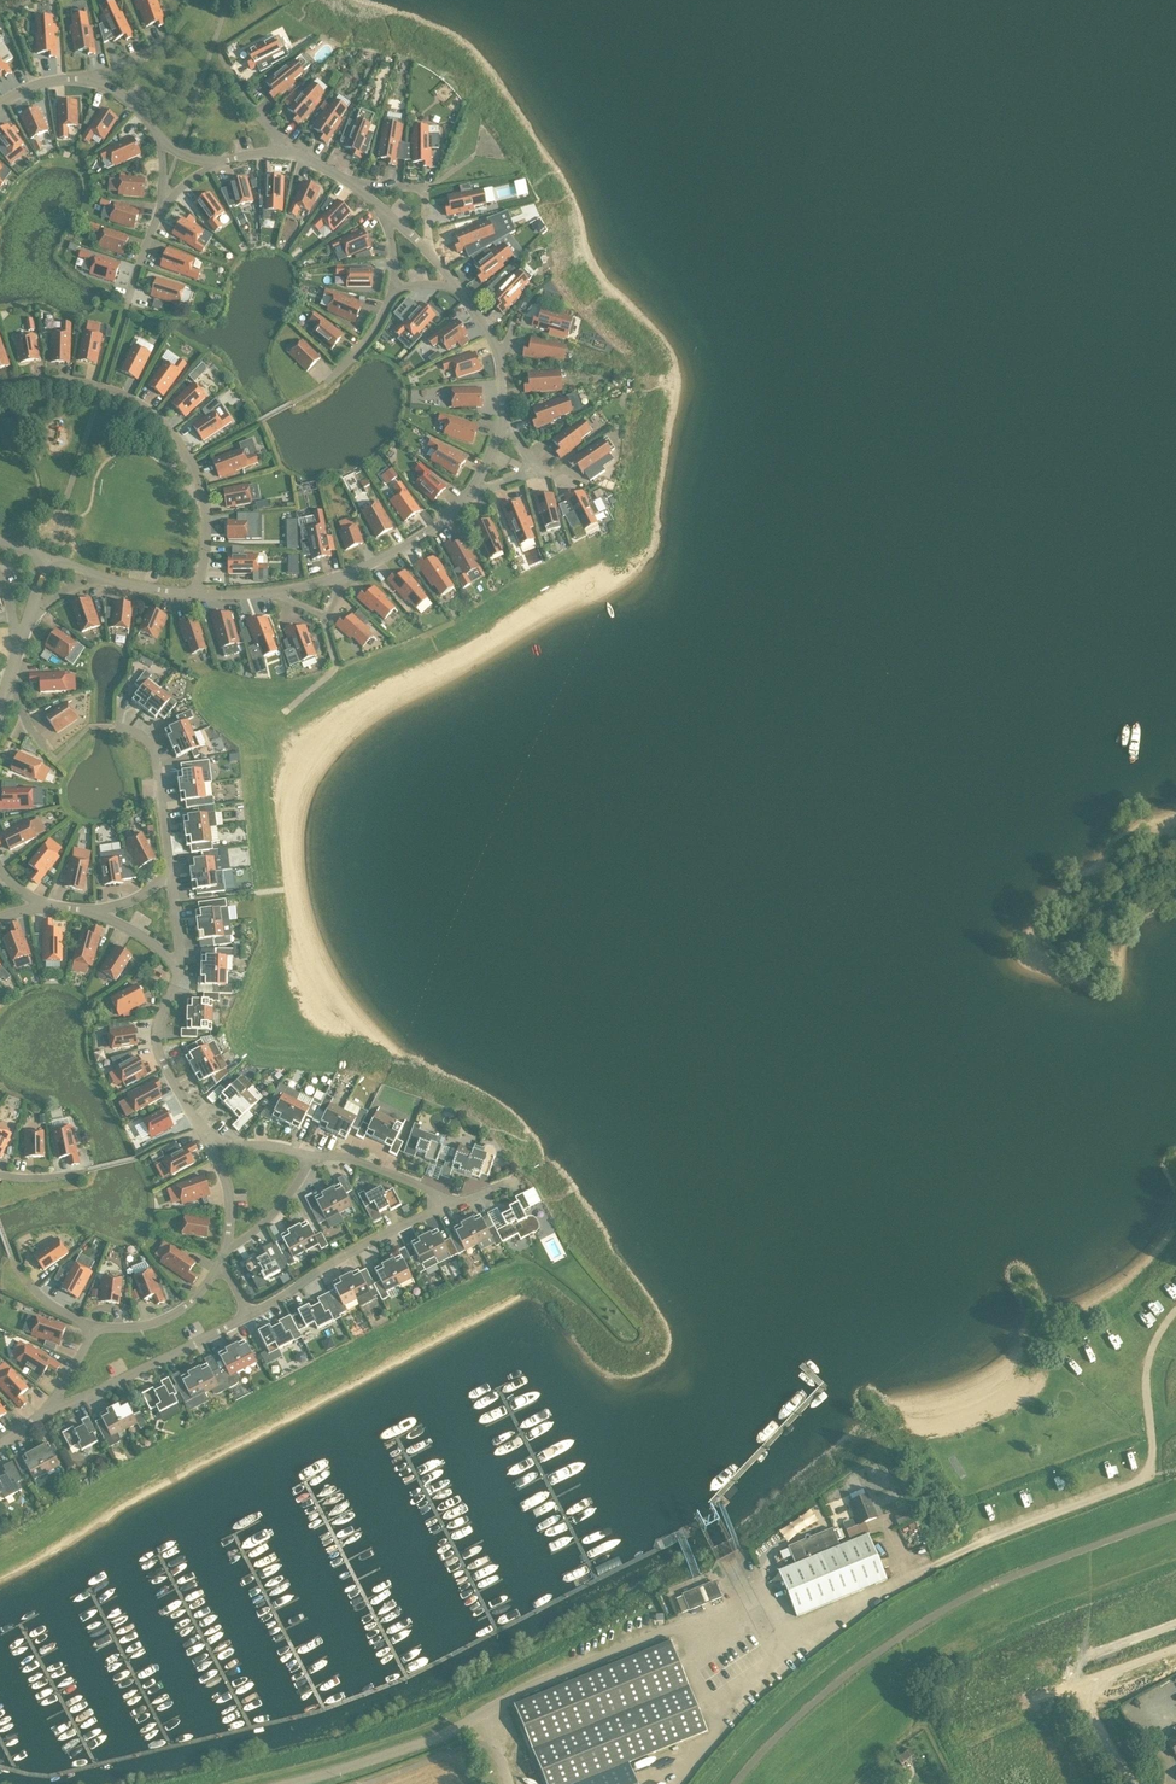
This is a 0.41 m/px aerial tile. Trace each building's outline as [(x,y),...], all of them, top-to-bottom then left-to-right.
[(159,27),(166,25),(156,0),(155,0),(154,0),(138,0),(134,2),(136,9),(139,8),(146,27),(157,23),(159,27)] [(113,2),(100,8),(104,15),(99,18),(103,25),(105,24),(113,41),(124,36),(126,41),(133,37),(121,13),(119,14),(113,2)] [(71,12),(73,25),(69,26),(70,33),(72,33),(75,52),(87,50),(88,55),(95,54),(91,27),(88,27),(86,14),(85,15),(85,10),(71,12)] [(58,33),(57,25),(52,25),(52,17),(37,18),(38,34),(36,34),(37,54),(49,53),(49,58),(57,57),(55,33),(58,33)] [(280,51),(284,49),(278,36),(261,45),(260,43),(246,50),(252,61),(247,63),(251,69),(268,60),(267,58),(280,52),(280,51)] [(3,73),(5,77),(12,73),(5,63),(12,59),(4,46),(0,48),(0,74),(3,73)] [(234,53),(231,46),(225,49),(228,55),(234,53)] [(293,81),(303,72),(294,61),(282,71),(280,69),(265,81),(272,91),(269,94),(273,100),(294,82),(293,81)] [(315,103),(323,93),(313,83),(302,95),(300,94),(287,109),(296,117),(293,120),(298,125),(316,105),(315,103)] [(284,104),(288,107),(297,97),(293,93),(284,103),(284,104)] [(339,120),(347,109),(335,100),(326,113),(324,112),(313,128),(323,135),(320,139),(326,143),(341,121),(339,120)] [(76,101),(58,102),(59,139),(68,138),(67,126),(77,126),(76,101)] [(326,112),(330,107),(324,103),(320,108),(326,112)] [(31,139),(48,131),(37,108),(20,116),(31,139)] [(117,119),(101,109),(81,139),(89,144),(95,134),(104,140),(117,119)] [(367,140),(365,139),(374,116),(360,110),(351,134),(349,133),(344,147),(355,151),(353,156),(360,158),(367,140)] [(388,165),(396,166),(402,125),(400,125),(401,121),(386,118),(386,122),(383,122),(377,158),(389,160),(388,165)] [(19,131),(14,126),(11,129),(8,125),(0,131),(0,145),(9,156),(6,158),(10,164),(18,158),(13,153),(21,146),(23,144),(15,134),(19,131)] [(430,168),(430,149),(439,149),(439,134),(428,134),(428,127),(413,127),(413,135),(408,135),(408,146),(411,146),(411,163),(423,163),(423,168),(430,168)] [(140,154),(132,137),(99,152),(103,161),(110,157),(114,166),(140,154)] [(33,143),(37,152),(42,149),(38,141),(33,143)] [(194,187),(199,195),(217,184),(212,176),(194,187)] [(283,177),(265,176),(263,211),(272,212),(272,202),(282,202),(283,177)] [(143,197),(145,179),(120,177),(119,195),(143,197)] [(235,207),(253,202),(246,178),(228,183),(235,207)] [(309,212),(319,189),(302,181),(292,204),(309,212)] [(473,207),(486,204),(482,190),(467,194),(467,191),(447,196),(450,208),(445,209),(447,216),(473,210),(473,207)] [(209,193),(194,204),(215,232),(222,227),(216,219),(224,213),(209,193)] [(111,201),(102,198),(100,205),(109,208),(111,201)] [(350,213),(336,200),(312,225),(318,231),(325,224),(333,231),(350,213)] [(133,229),(139,211),(115,203),(110,221),(133,229)] [(203,232),(193,225),(196,220),(189,215),(186,220),(183,218),(172,234),(201,253),(204,248),(196,242),(203,232)] [(246,223),(243,216),(237,219),(240,225),(246,223)] [(97,234),(100,225),(90,221),(87,231),(97,234)] [(482,240),(494,235),(488,222),(474,228),(473,225),(454,233),(459,244),(454,246),(457,253),(482,242),(482,240)] [(123,255),(128,237),(105,229),(99,247),(123,255)] [(370,247),(363,230),(331,244),(334,252),(343,248),(348,257),(370,247)] [(72,243),(70,243),(68,249),(68,250),(75,252),(77,245),(72,243)] [(502,264),(512,256),(503,245),(491,254),(489,252),(473,264),(481,274),(477,277),(481,283),(503,266),(502,264)] [(167,249),(161,266),(198,280),(201,272),(191,268),(194,259),(167,249)] [(78,258),(89,261),(91,254),(81,250),(78,258)] [(365,259),(371,257),(369,250),(362,253),(365,259)] [(114,282),(119,264),(96,256),(90,274),(114,282)] [(506,271),(507,272),(509,274),(514,270),(512,267),(511,266),(506,271)] [(371,287),(372,268),(337,268),(337,274),(347,274),(347,287),(371,287)] [(528,282),(531,278),(521,268),(507,283),(505,281),(491,296),(500,304),(496,308),(502,313),(521,293),(519,292),(528,282)] [(179,305),(184,287),(157,278),(151,296),(179,305)] [(354,322),(361,305),(326,290),(324,295),(333,298),(327,311),(354,322)] [(434,316),(420,303),(417,307),(407,297),(392,314),(402,323),(394,332),(400,337),(407,330),(415,337),(434,316)] [(152,308),(159,310),(161,303),(154,301),(152,308)] [(567,336),(573,317),(542,308),(539,320),(534,318),(532,325),(567,336)] [(312,335),(331,350),(343,335),(323,320),(315,313),(310,320),(318,326),(312,335)] [(467,335),(456,320),(428,340),(433,346),(441,341),(447,350),(457,342),(462,348),(468,344),(463,338),(467,335)] [(69,363),(70,324),(62,323),(62,333),(51,333),(51,362),(69,363)] [(78,360),(96,364),(102,336),(83,332),(78,360)] [(20,363),(39,360),(35,335),(16,338),(20,363)] [(563,361),(566,346),(550,344),(551,341),(531,338),(529,350),(524,349),(523,356),(550,361),(550,358),(563,361)] [(9,365),(0,339),(0,369),(9,365)] [(307,371),(320,358),(302,341),(289,354),(307,371)] [(137,379),(150,353),(134,345),(120,371),(137,379)] [(457,378),(480,370),(475,352),(442,363),(444,370),(454,367),(457,378)] [(148,385),(163,396),(186,364),(179,359),(173,367),(165,361),(148,385)] [(188,376),(189,377),(194,381),(199,376),(193,371),(188,376)] [(525,393),(561,390),(560,371),(528,373),(529,385),(524,385),(525,393)] [(185,417),(206,396),(193,383),(172,403),(185,417)] [(452,407),(481,407),(481,389),(452,389),(452,407)] [(559,416),(572,412),(567,398),(552,404),(551,401),(533,408),(537,419),(532,421),(535,428),(560,419),(559,416)] [(192,425),(203,441),(232,421),(227,414),(218,419),(213,411),(192,425)] [(472,443),(477,425),(440,414),(437,422),(447,425),(444,435),(472,443)] [(580,440),(590,431),(582,420),(569,430),(568,428),(552,440),(559,449),(556,452),(560,458),(581,441),(580,440)] [(598,461),(603,468),(613,461),(608,454),(611,452),(610,452),(614,449),(607,438),(592,448),(590,446),(568,461),(572,467),(576,465),(583,475),(599,463),(598,461)] [(455,475),(465,459),(432,439),(428,445),(436,450),(430,460),(455,475)] [(212,460),(219,477),(258,462),(255,454),(246,457),(242,448),(212,460)] [(433,501),(445,488),(420,464),(414,470),(422,477),(415,485),(433,501)] [(391,481),(397,476),(393,470),(392,469),(390,470),(386,473),(391,481)] [(369,484),(366,478),(360,481),(363,487),(369,484)] [(404,522),(420,511),(400,483),(393,487),(399,495),(390,501),(404,522)] [(226,508),(251,503),(247,485),(223,489),(226,508)] [(596,499),(604,495),(601,489),(593,493),(596,499)] [(563,495),(572,513),(565,516),(572,531),(582,526),(584,530),(597,524),(593,516),(599,513),(593,502),(589,504),(582,491),(572,496),(570,492),(563,495)] [(546,531),(560,528),(555,509),(557,508),(553,494),(541,497),(540,492),(533,494),(538,514),(541,513),(544,527),(545,527),(546,531)] [(511,529),(513,529),(520,546),(533,540),(526,521),(528,520),(520,501),(509,506),(507,502),(500,504),(511,529)] [(376,537),(392,528),(378,503),(362,512),(376,537)] [(313,512),(315,524),(316,526),(317,533),(307,536),(312,560),(330,556),(325,532),(324,522),(321,510),(313,512)] [(489,558),(503,552),(496,538),(498,537),(490,519),(479,524),(477,520),(470,523),(482,547),(484,546),(489,558)] [(228,539),(246,539),(246,520),(228,520),(228,539)] [(345,550),(363,543),(356,526),(339,532),(345,550)] [(462,577),(479,568),(463,540),(453,546),(451,541),(444,545),(462,577)] [(297,550),(296,541),(285,541),(285,550),(297,550)] [(232,547),(232,555),(243,555),(243,547),(232,547)] [(268,581),(268,573),(268,565),(257,565),(257,555),(243,555),(232,555),(228,555),(228,574),(253,574),(253,581),(268,581)] [(441,595),(453,587),(444,574),(446,573),(435,556),(425,563),(422,559),(416,563),(432,586),(434,584),(441,595)] [(416,609),(427,599),(416,587),(418,586),(405,571),(396,579),(393,575),(387,580),(405,600),(407,599),(416,609)] [(385,619),(394,608),(384,599),(385,597),(374,587),(366,596),(362,593),(357,598),(372,611),(374,610),(385,619)] [(82,632),(100,626),(90,599),(72,605),(82,632)] [(129,629),(132,605),(113,603),(110,627),(129,629)] [(156,639),(166,616),(149,609),(139,631),(156,639)] [(220,649),(238,643),(230,613),(218,616),(217,611),(210,613),(220,649)] [(358,611),(354,615),(364,624),(368,620),(358,611)] [(363,647),(372,636),(362,626),(363,624),(352,614),(344,623),(341,620),(336,625),(350,639),(352,637),(363,647)] [(263,657),(277,651),(271,637),(273,636),(266,617),(255,622),(253,617),(246,620),(256,645),(258,644),(263,657)] [(192,654),(206,649),(201,636),(203,635),(198,621),(187,625),(185,620),(178,622),(185,641),(187,641),(192,654)] [(287,651),(285,653),(290,666),(293,664),(298,662),(298,663),(316,656),(305,626),(293,630),(292,626),(285,628),(289,639),(283,641),(287,651)] [(246,644),(253,642),(245,628),(242,629),(246,644)] [(66,660),(76,644),(56,630),(45,646),(66,660)] [(44,651),(40,657),(47,662),(51,656),(44,651)] [(145,710),(160,690),(149,681),(153,676),(146,671),(135,686),(141,690),(133,701),(145,710)] [(40,692),(65,691),(64,672),(30,674),(30,683),(36,682),(36,679),(40,679),(40,692)] [(165,720),(178,704),(160,690),(145,710),(156,719),(159,716),(165,720)] [(57,733),(77,719),(67,703),(46,717),(57,733)] [(49,705),(44,709),(47,713),(53,710),(49,705)] [(180,724),(167,730),(165,731),(171,744),(195,734),(189,721),(194,718),(191,711),(177,717),(180,724)] [(195,734),(171,744),(177,758),(192,751),(195,758),(201,756),(198,749),(200,748),(195,734)] [(36,750),(28,738),(23,748),(35,753),(36,750)] [(34,779),(41,762),(19,752),(11,769),(34,779)] [(194,770),(178,773),(180,787),(205,784),(203,769),(200,770),(199,762),(193,763),(194,770)] [(186,808),(198,807),(199,808),(205,807),(205,806),(219,804),(219,802),(214,802),(213,796),(207,797),(205,784),(180,787),(182,802),(185,802),(186,808)] [(32,808),(31,789),(2,790),(3,804),(0,804),(0,809),(32,808)] [(186,831),(211,828),(209,814),(206,814),(205,807),(199,808),(200,815),(184,817),(186,831)] [(10,850),(36,837),(28,821),(0,834),(0,844),(6,841),(10,850)] [(202,852),(214,851),(213,843),(220,842),(218,827),(211,828),(186,831),(188,847),(191,846),(192,853),(202,852)] [(139,868),(155,859),(141,834),(125,843),(139,868)] [(59,857),(44,845),(28,865),(39,874),(38,876),(35,876),(32,880),(37,884),(59,857)] [(191,876),(217,873),(214,856),(221,855),(220,850),(214,851),(202,852),(203,860),(190,861),(191,876)] [(82,891),(89,862),(70,858),(66,876),(62,875),(60,881),(65,882),(64,886),(82,891)] [(104,886),(123,883),(119,858),(101,861),(104,886)] [(217,873),(191,876),(193,891),(197,890),(198,895),(210,894),(216,893),(226,892),(223,872),(217,873)] [(198,926),(223,923),(221,909),(228,908),(226,900),(199,904),(200,911),(196,911),(198,926)] [(63,961),(63,955),(63,930),(51,930),(51,921),(44,921),(44,928),(44,929),(44,955),(44,961),(63,961)] [(5,938),(13,961),(31,954),(19,922),(8,926),(11,935),(5,938)] [(231,937),(225,937),(223,923),(198,926),(200,941),(213,939),(214,947),(232,944),(231,937)] [(92,966),(103,929),(96,927),(93,936),(82,933),(74,961),(92,966)] [(132,957),(117,947),(101,971),(116,981),(132,957)] [(202,971),(227,972),(227,957),(234,957),(234,949),(216,949),(216,956),(202,956),(202,971)] [(4,969),(0,972),(0,975),(5,981),(11,977),(4,969)] [(217,994),(220,994),(232,994),(232,986),(227,985),(227,972),(202,971),(201,986),(217,986),(217,994)] [(129,1011),(146,1002),(137,985),(112,999),(120,1015),(122,1014),(125,1019),(131,1015),(129,1011)] [(182,1029),(182,1037),(198,1038),(198,1030),(213,1031),(213,1002),(220,1002),(220,994),(217,994),(204,993),(204,1001),(188,1000),(187,1029),(182,1029)] [(114,1049),(138,1045),(135,1027),(111,1030),(111,1033),(102,1035),(104,1049),(113,1048),(114,1049)] [(200,1049),(186,1057),(193,1070),(215,1058),(221,1055),(214,1042),(205,1046),(202,1040),(196,1043),(200,1049)] [(103,1050),(93,1053),(97,1062),(106,1059),(103,1050)] [(143,1066),(138,1057),(116,1068),(125,1085),(147,1073),(147,1072),(151,1070),(147,1063),(143,1066)] [(215,1058),(193,1070),(200,1083),(212,1077),(214,1081),(230,1073),(228,1068),(222,1071),(215,1058)] [(213,1103),(218,1097),(229,1108),(252,1085),(242,1074),(225,1090),(220,1085),(207,1097),(213,1103)] [(162,1086),(158,1079),(153,1082),(153,1081),(128,1095),(136,1112),(162,1098),(157,1089),(162,1086)] [(205,1094),(216,1084),(215,1082),(202,1089),(205,1094)] [(300,1094),(279,1084),(266,1109),(273,1112),(272,1115),(285,1122),(296,1099),(297,1100),(300,1094)] [(253,1115),(248,1110),(262,1096),(252,1085),(229,1108),(239,1118),(232,1125),(237,1130),(253,1115)] [(318,1110),(325,1113),(319,1125),(332,1132),(348,1100),(347,1100),(343,1109),(330,1103),(333,1097),(326,1094),(320,1105),(318,1110)] [(313,1119),(318,1110),(320,1105),(312,1101),(310,1106),(297,1100),(296,1099),(285,1122),(298,1129),(305,1115),(313,1119)] [(345,1139),(351,1126),(358,1130),(363,1121),(368,1110),(348,1100),(332,1132),(345,1139)] [(143,1121),(152,1137),(174,1126),(165,1109),(143,1121)] [(363,1139),(365,1134),(378,1140),(390,1117),(376,1111),(370,1124),(363,1121),(358,1130),(356,1135),(363,1139)] [(403,1141),(396,1138),(398,1134),(403,1124),(390,1117),(378,1140),(391,1147),(389,1152),(396,1155),(403,1141)] [(414,1156),(417,1150),(426,1154),(424,1157),(436,1162),(437,1159),(445,1162),(449,1149),(442,1146),(442,1144),(436,1142),(438,1136),(419,1129),(421,1124),(414,1122),(403,1152),(414,1156)] [(72,1165),(79,1164),(72,1126),(53,1129),(59,1158),(72,1155),(72,1158),(71,1160),(72,1165)] [(1,1156),(11,1133),(0,1129),(0,1156),(1,1156)] [(25,1157),(44,1157),(43,1132),(25,1132),(25,1157)] [(152,1137),(144,1141),(146,1144),(147,1146),(157,1140),(155,1136),(152,1137)] [(197,1149),(193,1142),(163,1158),(172,1175),(194,1163),(188,1152),(190,1150),(193,1152),(197,1149)] [(441,1175),(449,1178),(452,1168),(466,1173),(473,1149),(459,1144),(457,1152),(449,1149),(445,1162),(441,1175)] [(492,1165),(496,1152),(496,1150),(494,1147),(491,1146),(487,1146),(484,1146),(483,1148),(474,1145),(473,1149),(466,1173),(479,1178),(484,1163),(492,1165)] [(346,1194),(353,1190),(351,1186),(345,1176),(338,1179),(341,1184),(328,1191),(340,1214),(353,1207),(346,1194)] [(210,1194),(204,1177),(177,1186),(183,1204),(210,1194)] [(381,1188),(366,1196),(363,1192),(358,1194),(374,1224),(383,1219),(379,1213),(389,1208),(390,1211),(402,1205),(393,1189),(385,1194),(381,1188)] [(312,1211),(319,1207),(326,1221),(340,1214),(328,1191),(315,1198),(312,1193),(305,1197),(312,1211)] [(511,1210),(501,1215),(506,1225),(496,1230),(502,1241),(517,1233),(520,1239),(533,1233),(534,1233),(536,1232),(539,1228),(538,1224),(536,1220),(533,1217),(528,1217),(527,1218),(523,1210),(530,1206),(523,1192),(515,1196),(518,1202),(509,1206),(511,1210)] [(482,1218),(480,1213),(467,1220),(478,1243),(491,1236),(496,1245),(502,1242),(502,1241),(496,1230),(493,1224),(487,1227),(482,1218)] [(207,1238),(210,1219),(185,1215),(182,1234),(207,1238)] [(453,1227),(465,1250),(478,1243),(467,1220),(453,1227)] [(315,1236),(307,1222),(295,1228),(306,1251),(318,1245),(321,1249),(328,1246),(321,1233),(315,1236)] [(296,1263),(293,1258),(306,1251),(295,1228),(281,1236),(288,1250),(282,1254),(289,1267),(296,1263)] [(435,1258),(449,1251),(452,1258),(459,1254),(451,1239),(444,1242),(437,1228),(424,1235),(435,1258)] [(417,1255),(411,1258),(412,1260),(419,1274),(425,1271),(422,1264),(435,1258),(424,1235),(411,1242),(417,1255)] [(33,1254),(44,1270),(68,1253),(57,1238),(33,1254)] [(40,1242),(33,1247),(36,1251),(43,1246),(40,1242)] [(245,1263),(253,1279),(262,1274),(265,1280),(281,1272),(276,1263),(279,1261),(281,1260),(272,1242),(263,1247),(265,1251),(267,1255),(258,1260),(256,1257),(245,1263)] [(412,1277),(405,1263),(412,1260),(411,1258),(405,1246),(398,1249),(401,1255),(387,1261),(399,1284),(412,1277)] [(197,1278),(189,1273),(195,1263),(171,1247),(161,1262),(193,1284),(197,1278)] [(377,1273),(381,1281),(374,1284),(379,1294),(382,1300),(389,1297),(386,1291),(399,1284),(387,1261),(374,1268),(377,1273)] [(61,1288),(78,1297),(92,1272),(75,1263),(70,1274),(61,1269),(55,1279),(64,1284),(61,1288)] [(358,1269),(345,1276),(356,1298),(361,1307),(374,1300),(372,1297),(379,1294),(374,1284),(371,1277),(366,1268),(360,1271),(358,1269)] [(142,1297),(144,1300),(154,1295),(158,1304),(165,1301),(151,1270),(134,1277),(142,1297)] [(295,1279),(301,1276),(297,1270),(291,1273),(295,1279)] [(340,1316),(347,1312),(343,1305),(356,1298),(345,1276),(332,1282),(339,1296),(332,1300),(340,1316)] [(100,1301),(119,1304),(119,1300),(122,1279),(103,1277),(100,1301)] [(297,1328),(298,1331),(314,1322),(317,1328),(334,1320),(329,1311),(332,1310),(324,1294),(317,1298),(320,1303),(311,1308),(309,1305),(298,1310),(299,1313),(291,1317),(297,1328)] [(297,1311),(294,1304),(288,1307),(291,1314),(297,1311)] [(271,1329),(269,1325),(258,1331),(270,1353),(296,1340),(291,1332),(297,1328),(291,1317),(290,1314),(279,1320),(281,1324),(271,1329)] [(32,1335),(59,1344),(65,1327),(38,1317),(32,1335)] [(231,1346),(243,1368),(256,1362),(245,1339),(231,1346)] [(54,1351),(56,1346),(45,1342),(44,1346),(54,1351)] [(28,1344),(27,1345),(17,1360),(42,1376),(49,1365),(51,1366),(51,1368),(56,1371),(60,1365),(52,1360),(28,1344)] [(236,1372),(243,1368),(231,1346),(218,1353),(219,1355),(212,1358),(228,1388),(235,1384),(237,1382),(238,1380),(239,1378),(238,1376),(236,1372)] [(228,1388),(212,1358),(211,1355),(204,1358),(206,1363),(194,1370),(205,1392),(212,1389),(214,1393),(217,1393),(228,1388)] [(20,1408),(26,1403),(19,1396),(28,1388),(11,1370),(0,1380),(0,1386),(20,1408)] [(180,1392),(185,1402),(205,1392),(194,1370),(180,1377),(182,1381),(176,1384),(180,1392)] [(161,1381),(164,1387),(155,1391),(153,1388),(142,1394),(150,1410),(156,1407),(159,1413),(178,1403),(173,1395),(180,1392),(176,1384),(173,1386),(168,1377),(161,1381)] [(140,1411),(133,1414),(126,1400),(113,1407),(124,1429),(137,1423),(140,1428),(147,1425),(140,1411)] [(101,1418),(95,1421),(109,1448),(118,1443),(119,1442),(120,1440),(120,1438),(117,1433),(124,1429),(113,1407),(99,1414),(101,1418)] [(82,1450),(98,1442),(93,1433),(96,1432),(88,1416),(81,1419),(84,1425),(75,1430),(73,1427),(62,1433),(70,1449),(79,1444),(82,1450)] [(35,1449),(47,1472),(60,1465),(48,1443),(35,1449)] [(35,1449),(22,1456),(20,1452),(13,1456),(21,1472),(28,1468),(34,1479),(47,1472),(35,1449)] [(57,1453),(65,1466),(70,1464),(62,1450),(57,1453)] [(22,1480),(12,1461),(3,1466),(7,1474),(0,1478),(0,1495),(3,1494),(5,1499),(21,1491),(17,1482),(22,1480)] [(862,1490),(850,1495),(852,1501),(851,1501),(860,1524),(877,1518),(868,1495),(865,1496),(862,1490)] [(799,1526),(822,1517),(816,1502),(802,1508),(805,1517),(788,1524),(790,1529),(799,1526)] [(909,1511),(895,1516),(898,1525),(913,1519),(909,1511)] [(850,1542),(861,1537),(858,1527),(855,1528),(853,1529),(850,1522),(843,1525),(850,1542)] [(850,1542),(839,1546),(832,1528),(810,1538),(806,1536),(805,1540),(788,1547),(789,1548),(792,1556),(795,1564),(778,1571),(797,1616),(886,1580),(869,1538),(868,1534),(861,1537),(850,1542)] [(789,1548),(779,1552),(782,1560),(792,1556),(789,1548)] [(715,1580),(682,1594),(689,1611),(722,1597),(715,1580)] [(707,1731),(670,1641),(514,1705),(546,1783),(637,1783),(629,1763),(707,1731)] [(1059,1671),(1047,1675),(1052,1687),(1063,1682),(1059,1671)] [(1167,1742),(1175,1756),(1175,1736),(1167,1742)] [(896,1759),(901,1765),(914,1755),(909,1749),(896,1759)]
